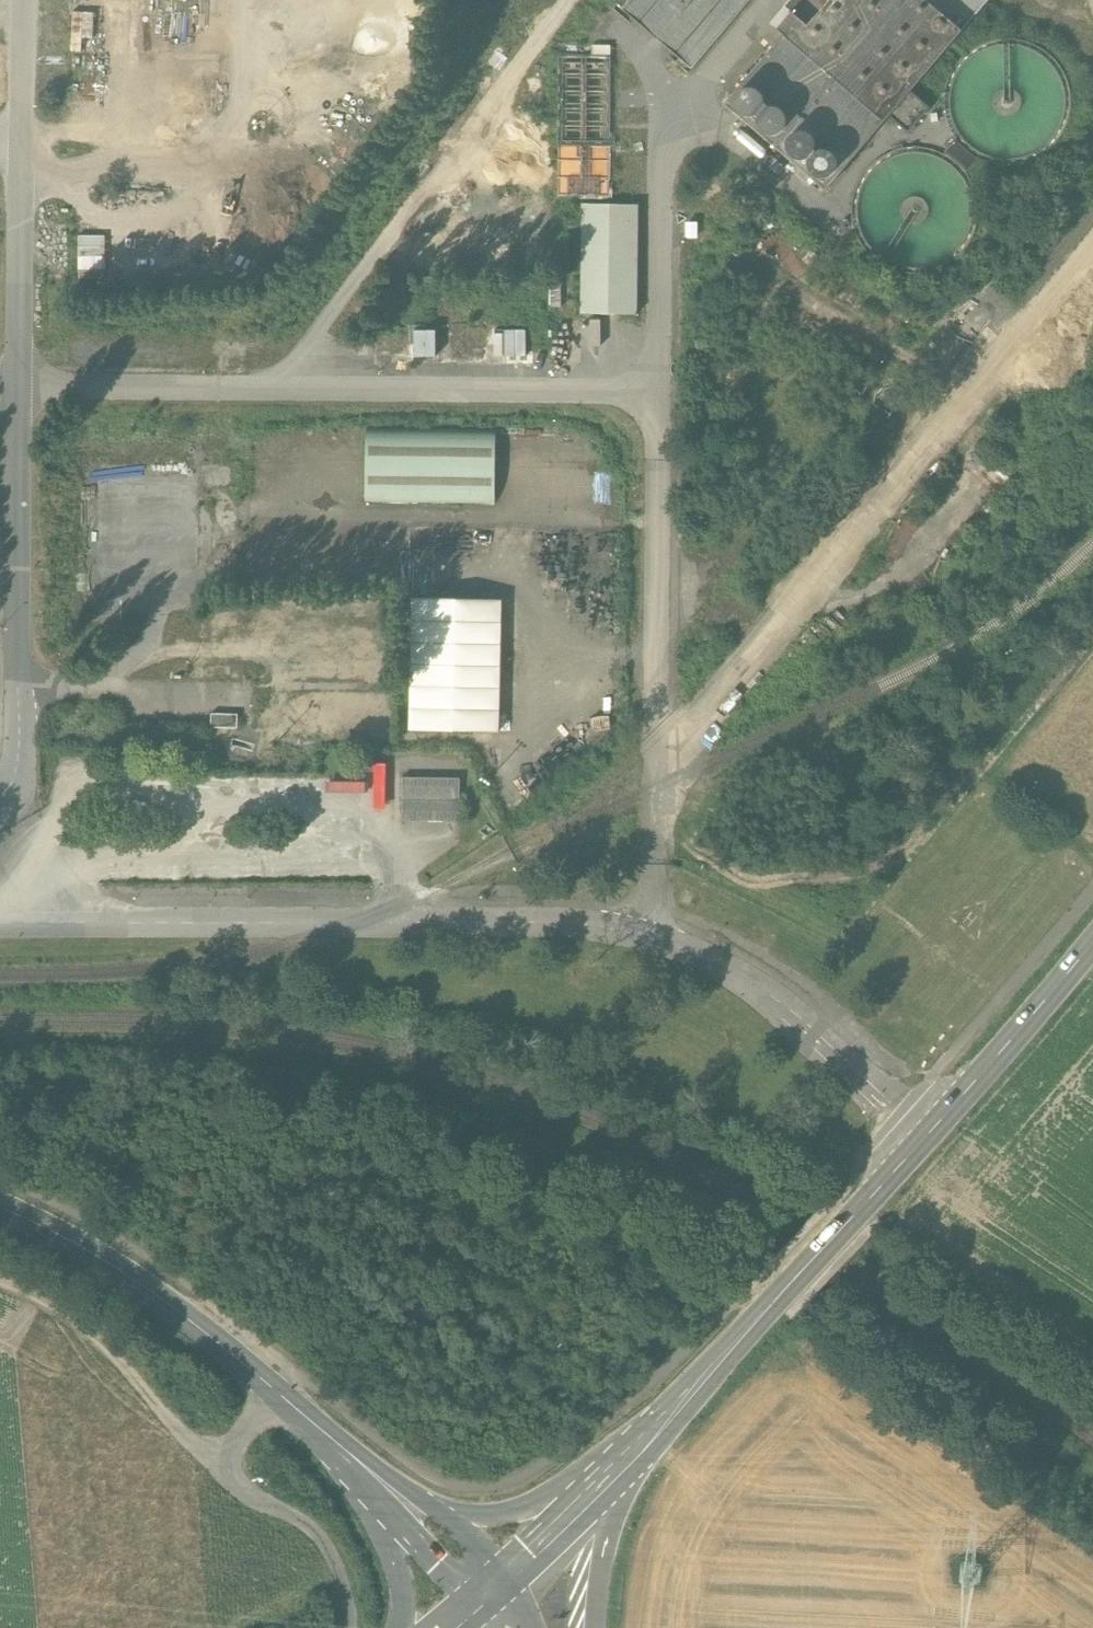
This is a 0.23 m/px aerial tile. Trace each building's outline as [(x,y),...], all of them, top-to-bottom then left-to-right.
[(751,0),(624,0),(617,9),(691,71),(751,0)] [(784,8),(783,6),(768,24),(777,31),(785,37),(725,105),(826,191),(889,118),(908,135),(930,109),(911,92),(989,0),(791,0),(784,8)] [(559,59),(563,77),(577,73),(573,56),(559,59)] [(556,194),(607,195),(609,144),(566,143),(566,112),(577,112),(577,104),(564,103),(563,143),(557,143),(556,194)] [(577,202),(577,312),(637,312),(637,202),(577,202)] [(454,321),(453,308),(427,309),(428,332),(417,333),(418,357),(463,355),(462,336),(474,335),(473,320),(454,321)] [(491,431),(360,431),(360,503),(491,503),(491,431)] [(405,597),(403,730),(500,732),(502,598),(405,597)] [(573,737),(537,768),(549,782),(585,751),(573,737)] [(456,775),(399,777),(400,821),(458,819),(456,775)]
